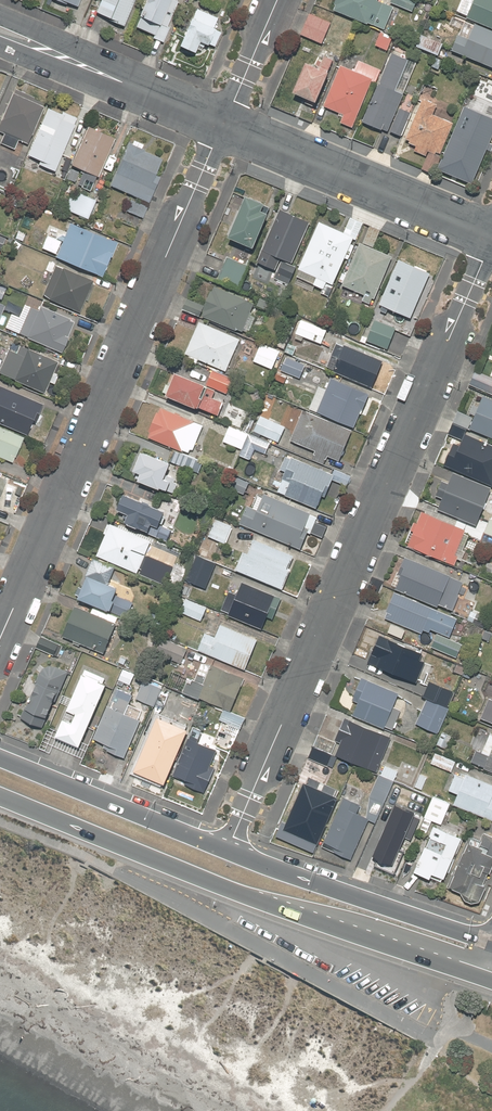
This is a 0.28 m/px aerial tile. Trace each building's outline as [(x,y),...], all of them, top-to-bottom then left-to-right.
[(78,11),(83,0),(53,0),(78,11)] [(124,26),(136,0),(103,0),(97,14),(124,26)] [(163,43),(182,0),(145,0),(132,29),(163,43)] [(332,13),(348,21),(378,34),(382,36),(394,9),(380,3),(382,0),(337,0),(332,13)] [(415,0),(392,0),(390,4),(412,15),(418,1),(415,0)] [(455,12),(465,17),(473,0),(460,0),(455,12)] [(465,17),(464,21),(491,33),(491,0),(473,0),(465,17)] [(334,53),(348,21),(332,13),(311,4),(297,37),(334,53)] [(196,44),(214,52),(222,33),(213,29),(218,18),(195,8),(176,50),(190,56),(196,44)] [(464,21),(449,54),(491,72),(491,33),(464,21)] [(445,42),(422,33),(417,48),(439,57),(445,42)] [(372,49),(387,56),(389,52),(394,41),(382,36),(378,34),(372,49)] [(357,124),(401,144),(414,113),(405,109),(411,96),(403,92),(416,64),(389,52),(387,56),(381,70),(357,124)] [(316,108),(336,63),(319,56),(314,68),(306,65),(292,98),(316,108)] [(333,124),(353,133),(357,124),(381,70),(357,59),(352,70),(339,65),(320,109),(337,116),(333,124)] [(13,92),(0,123),(0,132),(3,133),(0,141),(0,142),(15,149),(19,139),(27,143),(43,104),(13,92)] [(426,156),(420,171),(432,176),(455,123),(433,113),(438,102),(422,95),(414,113),(401,144),(400,145),(426,156)] [(455,123),(432,176),(475,195),(491,156),(491,109),(467,98),(455,123)] [(76,117),(48,106),(29,152),(43,158),(46,150),(60,156),(76,117)] [(91,191),(114,135),(87,124),(71,163),(84,169),(77,185),(91,191)] [(129,141),(111,186),(148,201),(159,174),(154,172),(162,154),(129,141)] [(67,162),(56,157),(49,175),(57,178),(55,182),(61,185),(64,178),(60,177),(67,162)] [(92,206),(95,198),(77,191),(74,198),(69,196),(64,208),(87,217),(92,206)] [(245,194),(227,235),(251,246),(268,208),(264,206),(265,203),(245,194)] [(147,204),(130,198),(125,210),(142,216),(147,204)] [(310,222),(298,217),(280,208),(256,261),(275,269),(280,257),(292,262),(310,222)] [(350,217),(344,232),(319,220),(297,268),(316,276),(312,284),(323,289),(326,281),(331,283),(351,239),(356,241),(363,222),(350,217)] [(102,275),(116,241),(68,222),(54,256),(102,275)] [(380,230),(370,226),(363,242),(373,246),(380,230)] [(24,232),(18,229),(15,237),(21,239),(24,232)] [(0,234),(0,245),(9,248),(12,239),(0,234)] [(59,240),(46,234),(42,245),(55,251),(59,240)] [(20,242),(14,240),(11,249),(16,251),(20,242)] [(342,285),(363,294),(361,300),(369,304),(372,297),(374,298),(392,255),(359,242),(342,285)] [(248,265),(226,256),(216,279),(237,289),(248,265)] [(427,270),(398,258),(379,305),(408,317),(427,270)] [(295,266),(281,260),(273,279),(287,285),(295,266)] [(80,311),(93,279),(55,264),(42,296),(80,311)] [(254,302),(214,285),(201,315),(241,332),(254,302)] [(332,289),(326,286),(322,294),(329,297),(332,289)] [(275,304),(260,297),(256,306),(271,313),(275,304)] [(38,309),(29,305),(19,331),(28,335),(27,337),(61,350),(75,317),(41,303),(38,309)] [(99,320),(79,313),(75,324),(94,332),(99,320)] [(327,330),(300,319),(294,333),(322,344),(327,330)] [(386,350),(395,327),(374,319),(365,341),(386,350)] [(240,338),(198,320),(184,354),(226,371),(240,338)] [(290,331),(280,327),(272,347),(282,351),(290,331)] [(304,337),(294,333),(293,337),(302,341),(304,337)] [(383,361),(336,342),(326,366),(373,385),(383,361)] [(279,350),(260,343),(252,362),(271,370),(279,350)] [(45,391),(54,368),(57,360),(19,344),(16,353),(7,349),(0,367),(0,373),(6,376),(45,391)] [(295,347),(288,344),(285,352),(292,355),(295,347)] [(306,365),(285,357),(280,370),(300,378),(306,365)] [(235,379),(212,369),(205,385),(228,394),(235,379)] [(475,369),(468,384),(491,394),(491,376),(475,369)] [(286,375),(276,371),(273,379),(283,383),(286,375)] [(213,389),(174,373),(171,380),(166,392),(217,414),(222,402),(210,397),(213,389)] [(361,402),(366,392),(330,378),(326,388),(319,385),(310,407),(352,425),(361,402)] [(30,434),(43,402),(0,385),(0,422),(30,434)] [(469,427),(491,437),(491,399),(483,395),(474,417),(469,427)] [(203,424),(159,406),(146,436),(190,454),(203,424)] [(352,428),(303,409),(290,440),(314,450),(310,459),(325,465),(328,455),(339,460),(352,428)] [(465,426),(469,427),(474,417),(457,410),(453,420),(465,426)] [(284,425),(259,414),(252,430),(278,441),(284,425)] [(465,426),(453,420),(447,433),(459,438),(465,426)] [(241,448),(248,433),(230,425),(223,441),(241,448)] [(13,462),(23,436),(0,427),(0,456),(13,462)] [(250,459),(254,449),(265,453),(270,442),(248,433),(243,444),(239,455),(250,459)] [(459,444),(453,442),(444,464),(491,485),(491,445),(463,433),(459,444)] [(138,478),(173,493),(178,480),(164,474),(169,462),(140,449),(132,469),(140,472),(138,478)] [(334,469),(333,473),(331,472),(291,456),(290,457),(285,455),(281,466),(286,468),(276,492),(316,508),(322,495),(325,496),(332,479),(347,485),(351,475),(334,469)] [(490,488),(452,473),(448,483),(441,481),(435,495),(441,498),(437,509),(475,525),(481,509),(484,509),(486,503),(484,502),(490,488)] [(326,526),(311,520),(314,513),(263,493),(257,507),(247,503),(239,523),(300,548),(307,531),(322,537),(326,526)] [(116,511),(127,516),(124,523),(147,533),(152,536),(168,544),(173,533),(158,527),(165,512),(123,494),(116,511)] [(421,510),(406,544),(453,564),(457,555),(452,553),(463,528),(421,510)] [(489,517),(483,531),(491,534),(491,518),(489,517)] [(231,525),(214,518),(207,535),(224,542),(231,525)] [(137,572),(151,538),(111,521),(97,555),(137,572)] [(483,531),(477,545),(491,552),(491,534),(483,531)] [(293,554),(253,538),(247,551),(243,550),(235,569),(282,588),(290,569),(287,568),(293,554)] [(198,547),(196,553),(207,557),(209,552),(198,547)] [(216,561),(196,553),(185,580),(205,588),(216,561)] [(438,602),(453,608),(451,613),(467,620),(469,615),(481,587),(450,574),(404,555),(391,586),(436,606),(438,602)] [(93,557),(76,596),(107,608),(127,616),(133,601),(113,593),(116,586),(108,582),(114,567),(93,557)] [(221,610),(227,612),(227,614),(261,628),(266,616),(272,619),(281,596),(241,580),(235,593),(229,590),(221,610)] [(421,633),(423,629),(429,631),(431,627),(449,635),(456,617),(432,606),(394,590),(386,608),(383,617),(421,633)] [(206,607),(185,598),(180,611),(201,620),(206,607)] [(117,622),(74,604),(61,635),(104,653),(117,622)] [(164,616),(153,611),(146,625),(158,630),(164,616)] [(197,650),(245,669),(258,637),(221,622),(215,635),(204,631),(197,650)] [(381,632),(369,660),(419,682),(431,654),(381,632)] [(463,645),(435,633),(430,646),(457,658),(463,645)] [(58,642),(41,635),(36,646),(54,654),(58,642)] [(186,647),(162,637),(155,654),(180,664),(186,647)] [(127,657),(120,654),(118,661),(125,664),(127,657)] [(235,698),(243,678),(202,661),(194,681),(187,678),(182,691),(230,711),(235,698)] [(465,667),(456,663),(453,671),(462,675),(465,667)] [(56,666),(50,666),(44,668),(40,671),(21,718),(41,726),(52,699),(55,700),(67,670),(56,666)] [(472,669),(465,667),(462,674),(468,677),(472,669)] [(54,736),(79,746),(106,678),(83,668),(66,709),(74,712),(71,721),(62,718),(54,736)] [(400,709),(393,706),(399,693),(361,677),(351,700),(357,703),(353,714),(384,727),(385,725),(392,728),(400,709)] [(162,687),(143,679),(135,698),(154,706),(162,687)] [(453,691),(428,680),(422,695),(447,706),(453,691)] [(128,699),(114,693),(109,705),(107,705),(94,739),(109,745),(107,750),(124,757),(126,752),(139,718),(123,711),(128,699)] [(489,697),(480,717),(491,722),(491,698),(489,697)] [(437,733),(448,708),(426,698),(415,723),(437,733)] [(244,717),(223,709),(215,728),(236,737),(244,717)] [(185,726),(155,713),(132,769),(162,782),(185,726)] [(380,773),(395,738),(343,717),(334,739),(341,742),(335,755),(380,773)] [(475,764),(491,771),(491,732),(490,731),(481,751),(475,749),(469,761),(475,764)] [(336,741),(317,733),(307,757),(326,765),(336,741)] [(173,774),(186,779),(184,783),(204,791),(214,767),(208,764),(215,747),(188,736),(173,774)] [(455,760),(433,751),(429,762),(450,772),(455,760)] [(463,778),(454,774),(448,789),(457,793),(452,803),(491,820),(491,783),(466,772),(463,778)] [(378,773),(369,795),(385,802),(394,780),(378,773)] [(427,776),(420,773),(415,785),(422,788),(427,776)] [(302,780),(285,821),(282,820),(275,836),(314,852),(321,836),(319,836),(337,795),(302,780)] [(449,803),(409,786),(400,808),(440,825),(449,803)] [(360,803),(343,796),(322,846),(351,858),(369,817),(356,812),(360,803)] [(368,799),(369,819),(376,822),(384,803),(377,800),(369,797),(368,799)] [(401,811),(394,828),(385,824),(370,858),(387,865),(389,859),(401,864),(413,836),(420,819),(401,811)] [(460,836),(433,825),(414,869),(441,880),(460,836)] [(477,845),(467,840),(448,885),(478,898),(484,884),(481,882),(487,870),(491,871),(491,868),(491,836),(483,832),(477,845)]
